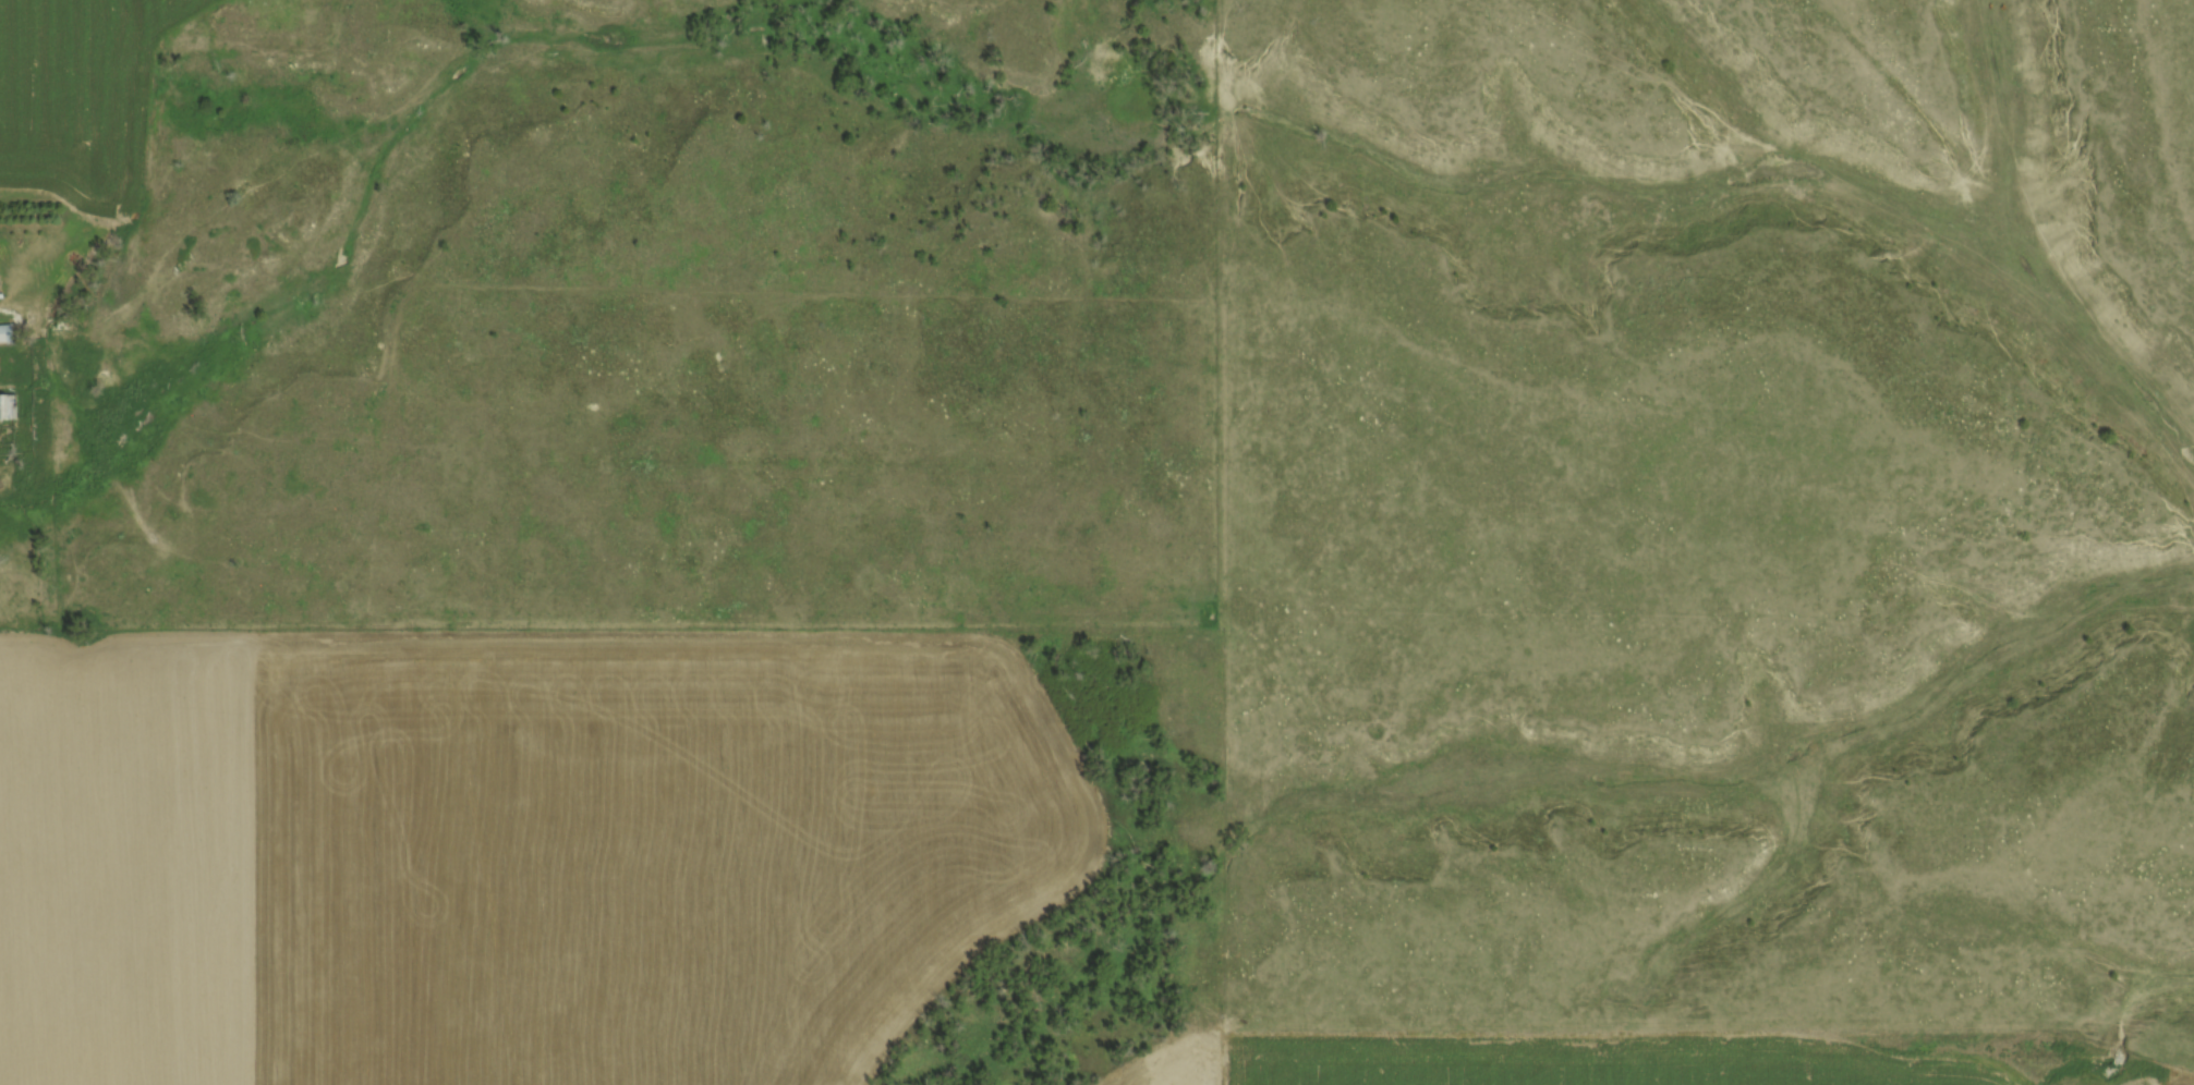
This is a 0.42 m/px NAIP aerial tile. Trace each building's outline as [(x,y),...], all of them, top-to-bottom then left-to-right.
[(0,324),(0,341),(17,341),(17,323),(0,324)] [(21,418),(21,393),(0,393),(0,418),(21,418)]
